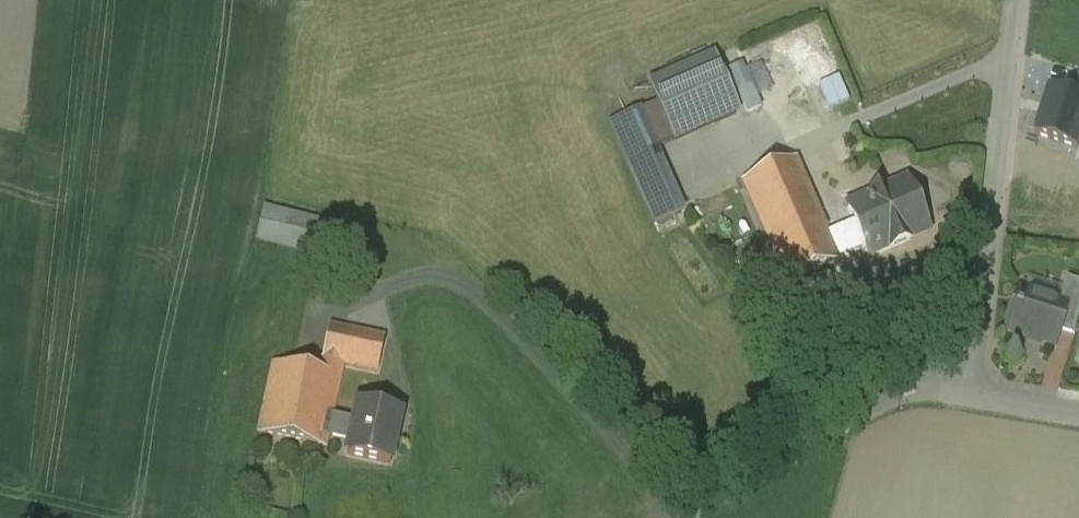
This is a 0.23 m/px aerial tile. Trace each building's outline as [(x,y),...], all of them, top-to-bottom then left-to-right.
[(714,58),(650,86),(674,141),(738,113),(714,58)] [(1078,150),(1078,149),(1078,97),(1050,88),(1035,137),(1078,150)] [(657,104),(642,111),(657,147),(674,141),(657,104)] [(657,147),(642,111),(611,124),(653,223),(684,210),(657,147)] [(826,233),(793,160),(743,183),(765,234),(788,285),(839,263),(826,233)] [(905,182),(885,191),(884,189),(867,197),(868,199),(847,208),(853,221),(826,233),(838,261),(884,240),(888,250),(889,251),(912,242),(911,240),(928,233),(905,182)] [(743,183),(695,205),(717,255),(765,234),(743,183)] [(339,225),(263,208),(256,240),(332,257),(339,225)] [(1068,278),(1059,305),(1067,308),(1059,331),(1075,336),(1078,323),(1078,282),(1068,278)] [(1059,305),(1017,292),(1004,332),(1026,339),(1026,341),(1041,345),(1041,344),(1054,348),(1059,331),(1067,308),(1059,305)] [(385,338),(327,326),(317,372),(339,377),(342,365),(378,373),(385,338)] [(317,372),(273,363),(258,435),(325,449),(328,437),(333,416),(342,378),(339,377),(317,372)] [(402,415),(357,406),(354,420),(349,442),(346,456),(390,466),(402,415)] [(354,420),(333,416),(328,437),(349,442),(354,420)]
